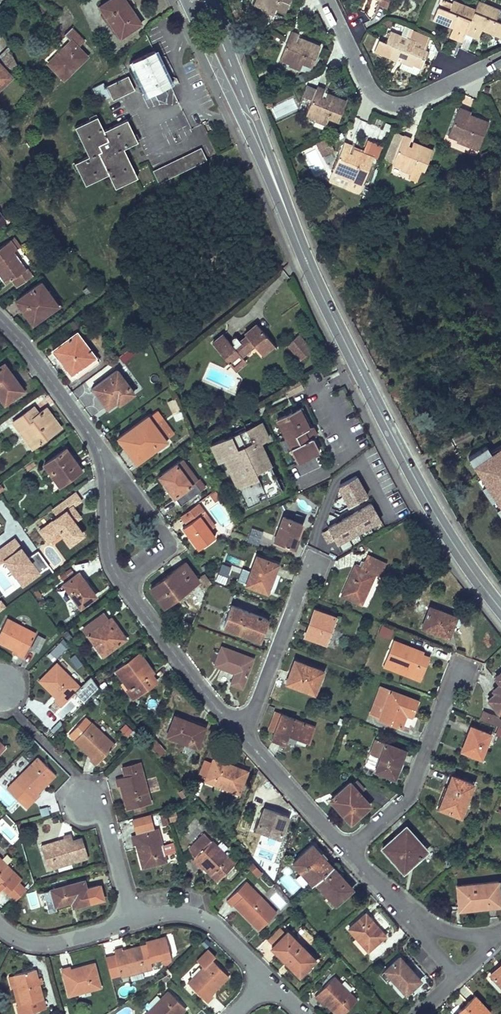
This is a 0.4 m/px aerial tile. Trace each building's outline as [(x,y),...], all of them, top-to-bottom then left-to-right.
[(141,23),(129,5),(124,8),(119,0),(108,0),(99,6),(120,37),(141,23)] [(129,5),(125,0),(119,0),(124,8),(129,5)] [(253,4),(262,7),(262,9),(273,14),(276,7),(285,11),(289,0),(255,0),(253,4)] [(448,25),(451,23),(454,23),(452,27),(449,36),(461,41),(465,33),(474,9),(453,0),(452,0),(448,10),(437,6),(432,19),(448,25)] [(484,27),(486,30),(500,36),(500,22),(495,20),(499,9),(477,0),(474,9),(465,33),(477,38),(481,29),(480,27),(482,26),(484,27)] [(48,63),(63,79),(86,56),(77,47),(84,40),(71,27),(64,34),(71,41),(48,63)] [(385,42),(378,39),(374,50),(396,59),(398,55),(402,57),(400,61),(412,66),(412,64),(420,67),(426,50),(424,50),(430,36),(416,31),(413,29),(409,39),(406,37),(403,44),(398,41),(400,35),(389,31),(385,42)] [(298,33),(291,31),(279,59),(288,62),(288,64),(299,69),(302,62),(311,66),(320,45),(300,37),(298,43),(295,41),(297,36),(298,33)] [(406,37),(400,35),(398,41),(403,44),(406,37)] [(0,53),(0,59),(10,50),(8,46),(0,53)] [(10,50),(0,59),(0,86),(18,69),(10,50)] [(170,83),(154,51),(132,61),(148,94),(153,91),(156,90),(154,93),(156,97),(161,98),(163,97),(165,97),(167,91),(165,88),(162,87),(164,86),(170,83)] [(311,66),(302,62),(299,69),(306,72),(309,70),(311,66)] [(106,86),(113,100),(134,89),(128,75),(106,86)] [(299,106),(307,109),(315,89),(307,86),(299,106)] [(306,114),(314,117),(314,120),(326,124),(328,117),(338,121),(346,100),(326,92),(324,98),(321,96),(323,91),(324,89),(317,86),(315,89),(307,109),(306,114)] [(466,110),(458,107),(457,109),(447,135),(456,139),(456,141),(477,149),(488,121),(468,114),(465,112),(466,110)] [(77,169),(85,184),(108,173),(114,185),(120,182),(121,184),(137,177),(123,148),(135,142),(132,136),(134,135),(127,119),(104,130),(98,118),(92,121),(91,119),(75,126),(89,155),(77,161),(80,167),(77,169)] [(411,138),(403,135),(392,163),(400,167),(400,169),(410,173),(408,177),(416,181),(421,169),(424,170),(432,150),(412,142),(409,149),(407,147),(409,140),(411,138)] [(328,137),(315,144),(322,157),(334,150),(328,137)] [(367,141),(362,152),(373,156),(376,158),(381,146),(367,141)] [(351,145),(343,142),(342,144),(332,170),(341,174),(341,176),(362,184),(373,156),(362,152),(353,148),(350,155),(347,154),(350,147),(351,145)] [(153,171),(159,183),(206,160),(201,148),(153,171)] [(341,174),(332,170),(329,179),(336,182),(335,183),(358,193),(362,184),(341,176),(341,174)] [(5,283),(10,279),(16,287),(33,275),(27,267),(25,268),(13,251),(20,246),(16,239),(12,242),(11,239),(0,247),(0,276),(5,283)] [(30,315),(35,321),(57,305),(40,282),(15,301),(27,317),(30,315)] [(273,343),(256,323),(244,333),(246,335),(239,340),(237,337),(236,337),(236,336),(235,336),(234,336),(233,336),(232,337),(232,338),(231,338),(231,339),(232,339),(232,340),(232,341),(233,341),(231,343),(223,333),(212,343),(234,370),(245,360),(240,355),(253,344),(261,353),(273,343)] [(95,356),(76,331),(52,349),(59,358),(61,356),(73,372),(95,356)] [(311,354),(313,352),(297,334),(286,344),(300,360),(309,352),(311,354)] [(148,341),(145,337),(138,342),(142,346),(148,341)] [(70,374),(73,372),(61,356),(59,358),(70,374)] [(4,403),(22,390),(12,378),(13,377),(3,363),(0,366),(0,397),(4,403)] [(134,392),(117,370),(93,388),(107,407),(117,400),(122,396),(124,399),(134,392)] [(292,394),(303,388),(299,380),(288,385),(292,394)] [(176,420),(183,416),(175,398),(167,402),(176,420)] [(33,407),(28,410),(33,417),(38,414),(33,407)] [(26,439),(32,448),(60,427),(46,408),(38,414),(33,417),(28,410),(13,422),(20,431),(23,428),(29,437),(26,439)] [(281,417),(290,436),(286,438),(297,461),(317,451),(311,437),(315,435),(311,426),(308,427),(298,408),(281,417)] [(148,415),(117,437),(133,459),(144,451),(147,455),(166,441),(165,439),(173,433),(157,411),(148,416),(148,415)] [(223,457),(234,479),(270,461),(262,443),(272,440),(262,417),(208,441),(217,460),(223,457)] [(281,417),(276,419),(286,438),(290,436),(281,417)] [(29,437),(23,428),(20,431),(26,439),(29,437)] [(80,468),(65,448),(44,464),(50,473),(52,471),(60,483),(80,468)] [(500,515),(500,450),(470,471),(500,515)] [(136,463),(147,455),(144,451),(133,459),(136,463)] [(182,459),(159,476),(180,505),(200,490),(194,482),(197,480),(182,459)] [(336,482),(349,500),(368,491),(355,471),(336,482)] [(194,482),(200,490),(205,487),(199,478),(197,480),(194,482)] [(273,478),(264,482),(269,493),(278,489),(273,478)] [(215,490),(210,494),(214,499),(219,495),(215,490)] [(80,500),(74,492),(52,508),(58,516),(39,530),(47,541),(60,531),(69,543),(82,534),(77,526),(71,519),(78,514),(73,506),(80,500)] [(326,522),(337,541),(382,517),(370,498),(326,522)] [(197,503),(181,515),(187,524),(182,527),(198,548),(214,536),(210,530),(199,516),(204,512),(197,503)] [(215,526),(204,512),(199,516),(210,530),(215,526)] [(83,521),(78,514),(71,519),(77,526),(83,521)] [(274,541),(292,548),(301,523),(283,516),(274,541)] [(0,547),(0,576),(7,571),(17,587),(40,573),(16,537),(0,547)] [(39,550),(30,556),(40,572),(49,567),(39,550)] [(174,570),(185,562),(179,554),(168,562),(174,570)] [(354,565),(341,595),(361,604),(375,574),(379,576),(385,562),(369,555),(366,561),(363,560),(360,567),(354,565)] [(246,584),(269,592),(274,578),(273,577),(278,564),(257,556),(246,584)] [(164,606),(198,580),(185,562),(174,570),(150,587),(164,606)] [(59,575),(63,580),(74,572),(70,567),(59,575)] [(80,606),(95,595),(78,572),(63,583),(69,591),(65,594),(68,599),(72,595),(80,606)] [(207,585),(211,582),(205,573),(201,576),(207,585)] [(218,573),(215,580),(225,583),(227,576),(218,573)] [(432,582),(426,587),(429,592),(436,586),(432,582)] [(37,589),(33,591),(37,597),(41,594),(37,589)] [(223,626),(253,637),(258,624),(264,626),(267,619),(231,605),(223,626)] [(430,630),(448,637),(456,616),(430,606),(422,626),(431,629),(430,630)] [(52,624),(41,608),(38,610),(49,626),(52,624)] [(314,609),(305,635),(325,642),(334,616),(314,609)] [(103,655),(125,638),(119,630),(116,632),(108,620),(103,614),(83,628),(103,655)] [(338,617),(334,616),(325,642),(328,644),(338,617)] [(6,618),(0,630),(0,642),(13,649),(14,646),(18,648),(16,653),(23,657),(35,633),(6,618)] [(116,632),(119,630),(111,618),(108,620),(116,632)] [(253,637),(259,640),(264,626),(258,624),(253,637)] [(381,624),(376,638),(389,643),(394,629),(381,624)] [(44,638),(37,634),(30,648),(37,651),(44,638)] [(423,651),(393,640),(384,662),(422,676),(428,659),(421,656),(423,651)] [(52,660),(66,647),(61,642),(47,654),(52,660)] [(231,683),(242,687),(252,658),(222,647),(220,652),(214,650),(210,659),(216,662),(215,665),(235,672),(231,683)] [(128,691),(133,698),(157,681),(151,674),(142,662),(145,660),(139,653),(116,670),(130,689),(128,691)] [(153,672),(145,660),(142,662),(151,674),(153,672)] [(323,670),(294,660),(286,682),(314,693),(323,670)] [(420,681),(422,676),(384,662),(383,666),(420,681)] [(79,686),(56,663),(39,680),(53,694),(55,692),(58,696),(56,697),(54,699),(60,705),(79,686)] [(91,678),(75,690),(83,700),(99,687),(91,678)] [(500,688),(500,684),(500,683),(493,690),(496,693),(500,688)] [(380,718),(401,726),(405,713),(411,715),(417,700),(390,690),(380,687),(374,704),(384,707),(380,718)] [(488,699),(500,714),(500,688),(496,693),(488,699)] [(49,704),(63,718),(82,700),(75,693),(60,708),(53,700),(49,704)] [(384,707),(374,704),(370,714),(380,718),(384,707)] [(314,726),(275,711),(268,729),(274,731),(271,739),(284,743),(287,734),(308,742),(314,726)] [(495,715),(483,711),(480,719),(492,724),(495,715)] [(192,722),(174,715),(167,735),(197,747),(204,728),(192,724),(192,722)] [(495,715),(492,724),(500,727),(500,726),(500,720),(495,715)] [(85,717),(68,734),(88,754),(90,752),(93,755),(92,757),(90,758),(96,764),(114,744),(85,717)] [(119,730),(128,737),(134,731),(125,723),(119,730)] [(481,757),(490,733),(472,726),(468,735),(467,734),(461,750),(481,757)] [(165,751),(153,737),(149,745),(159,756),(165,751)] [(400,762),(405,750),(375,738),(370,753),(380,757),(375,770),(393,777),(399,762),(400,762)] [(365,766),(375,770),(380,757),(370,753),(365,766)] [(55,774),(37,757),(9,786),(17,793),(22,788),(34,799),(39,794),(37,792),(55,774)] [(207,776),(208,773),(212,762),(204,759),(198,773),(207,776)] [(205,780),(238,792),(246,771),(213,759),(212,762),(208,773),(207,776),(205,780)] [(118,786),(120,785),(123,784),(124,789),(121,789),(127,808),(150,802),(139,761),(122,766),(125,775),(116,778),(118,786)] [(460,815),(472,783),(451,775),(439,807),(460,815)] [(203,782),(196,779),(191,792),(198,794),(203,782)] [(352,820),(370,804),(359,792),(364,788),(356,780),(352,784),(349,782),(330,799),(337,807),(339,806),(352,820)] [(274,800),(280,791),(269,784),(263,792),(274,800)] [(178,791),(182,797),(187,793),(184,788),(178,791)] [(40,808),(41,816),(49,814),(48,806),(40,808)] [(349,823),(352,820),(339,806),(337,807),(336,809),(349,823)] [(281,834),(287,817),(264,808),(257,829),(266,832),(267,829),(281,834)] [(175,811),(168,812),(171,823),(178,821),(175,811)] [(132,818),(135,833),(154,828),(150,813),(132,818)] [(162,825),(168,824),(165,813),(159,815),(162,825)] [(426,849),(405,826),(382,847),(401,868),(418,854),(419,856),(426,849)] [(165,860),(157,829),(131,836),(133,844),(136,843),(138,842),(139,847),(137,847),(142,867),(165,860)] [(279,840),(281,834),(267,829),(266,832),(257,829),(256,831),(279,840)] [(205,864),(203,866),(217,880),(234,863),(204,833),(188,848),(196,856),(192,859),(198,865),(200,863),(201,861),(205,864)] [(47,869),(88,856),(82,838),(73,841),(71,834),(63,836),(64,838),(40,845),(47,869)] [(315,881),(332,866),(312,844),(292,862),(312,884),(315,881)] [(0,858),(0,890),(3,887),(15,900),(27,890),(19,882),(21,879),(0,858)] [(253,862),(248,867),(257,877),(262,873),(253,862)] [(332,866),(315,881),(327,894),(335,903),(352,888),(332,866)] [(90,901),(84,880),(51,889),(55,905),(69,901),(68,900),(72,899),(73,906),(90,901)] [(238,905),(237,907),(259,929),(276,912),(245,881),(240,886),(233,893),(226,900),(232,906),(233,904),(235,902),(238,905)] [(474,907),(500,904),(498,881),(456,885),(458,904),(473,902),(474,907)] [(229,889),(233,893),(240,886),(236,883),(229,889)] [(335,903),(327,894),(323,897),(331,906),(335,903)] [(365,913),(348,928),(368,949),(384,934),(365,913)] [(273,944),(277,940),(285,933),(279,927),(267,939),(273,944)] [(271,947),(299,974),(315,958),(287,931),(285,933),(277,940),(273,944),(271,947)] [(122,948),(114,950),(115,955),(105,957),(110,974),(120,971),(121,975),(129,973),(131,980),(144,977),(142,970),(152,967),(150,961),(170,955),(165,936),(145,941),(146,944),(122,950),(122,948)] [(203,967),(188,982),(206,1001),(212,995),(209,992),(212,989),(214,990),(228,976),(212,959),(215,956),(209,949),(197,960),(203,967)] [(399,956),(384,970),(405,993),(420,979),(399,956)] [(69,995),(100,986),(93,963),(74,968),(75,971),(71,972),(69,967),(61,969),(69,995)] [(490,974),(492,976),(500,968),(500,964),(490,974)] [(35,968),(14,974),(22,1003),(18,1005),(20,1013),(22,1013),(39,1009),(37,999),(43,998),(39,983),(38,980),(37,977),(35,968)] [(328,968),(320,976),(322,978),(330,970),(328,968)] [(492,976),(500,986),(500,968),(492,976)] [(22,1003),(14,974),(9,976),(12,988),(13,987),(18,1005),(22,1003)] [(334,976),(315,995),(320,1001),(322,999),(324,998),(327,1001),(325,1002),(337,1013),(342,1013),(357,999),(334,976)] [(185,1008),(168,991),(145,1013),(180,1013),(185,1008)] [(490,1012),(475,995),(455,1013),(488,1013),(490,1012)] [(37,999),(39,1009),(46,1007),(43,998),(37,999)]
